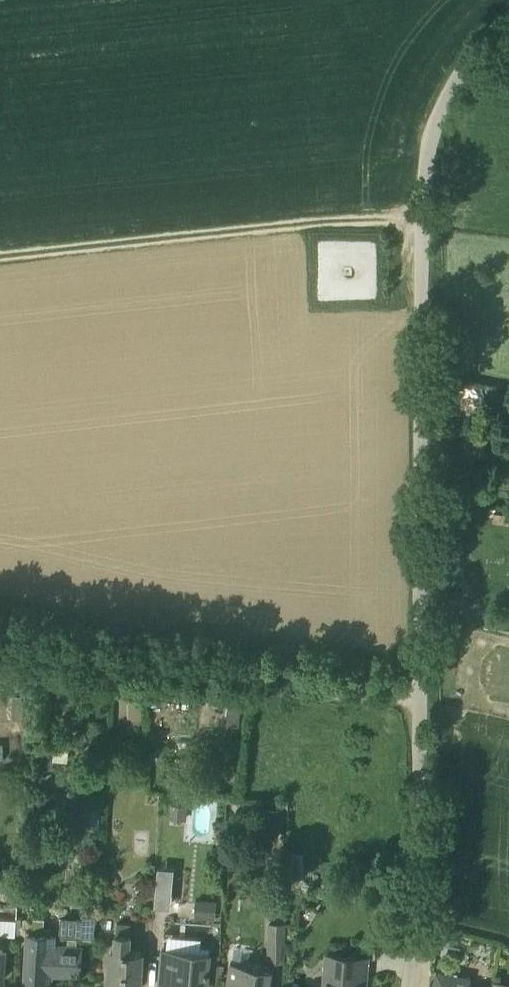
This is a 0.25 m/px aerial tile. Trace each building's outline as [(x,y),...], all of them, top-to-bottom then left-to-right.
[(13,694),(13,718),(33,718),(32,694),(13,694)] [(208,725),(240,723),(239,702),(208,703),(208,725)] [(102,803),(82,801),(79,829),(99,831),(102,803)] [(171,803),(169,818),(186,820),(188,805),(171,803)] [(266,807),(265,830),(279,831),(281,808),(266,807)] [(291,867),(303,867),(304,851),(292,851),(291,867)] [(313,852),(304,851),(303,867),(302,872),(312,873),(313,852)] [(151,865),(150,904),(174,904),(175,866),(151,865)] [(216,920),(218,900),(204,899),(202,919),(216,920)] [(301,901),(291,916),(308,927),(318,912),(301,901)] [(61,935),(68,936),(67,945),(52,944),(53,934),(29,933),(27,978),(51,979),(51,972),(80,974),(81,946),(78,946),(78,937),(93,938),(94,914),(83,914),(83,919),(77,918),(77,917),(61,916),(60,931),(61,931),(61,935)] [(268,921),(268,954),(285,955),(286,922),(268,921)] [(116,933),(115,950),(112,950),(111,966),(115,967),(113,986),(115,986),(141,986),(143,952),(129,952),(131,923),(116,922),(116,933)] [(210,953),(162,950),(159,986),(175,986),(176,983),(207,985),(208,982),(218,983),(220,954),(210,953)] [(363,977),(367,977),(369,957),(327,953),(324,986),(362,986),(363,977)] [(273,968),(231,961),(227,986),(270,986),(273,968)] [(471,976),(437,970),(434,986),(469,986),(471,976)]
